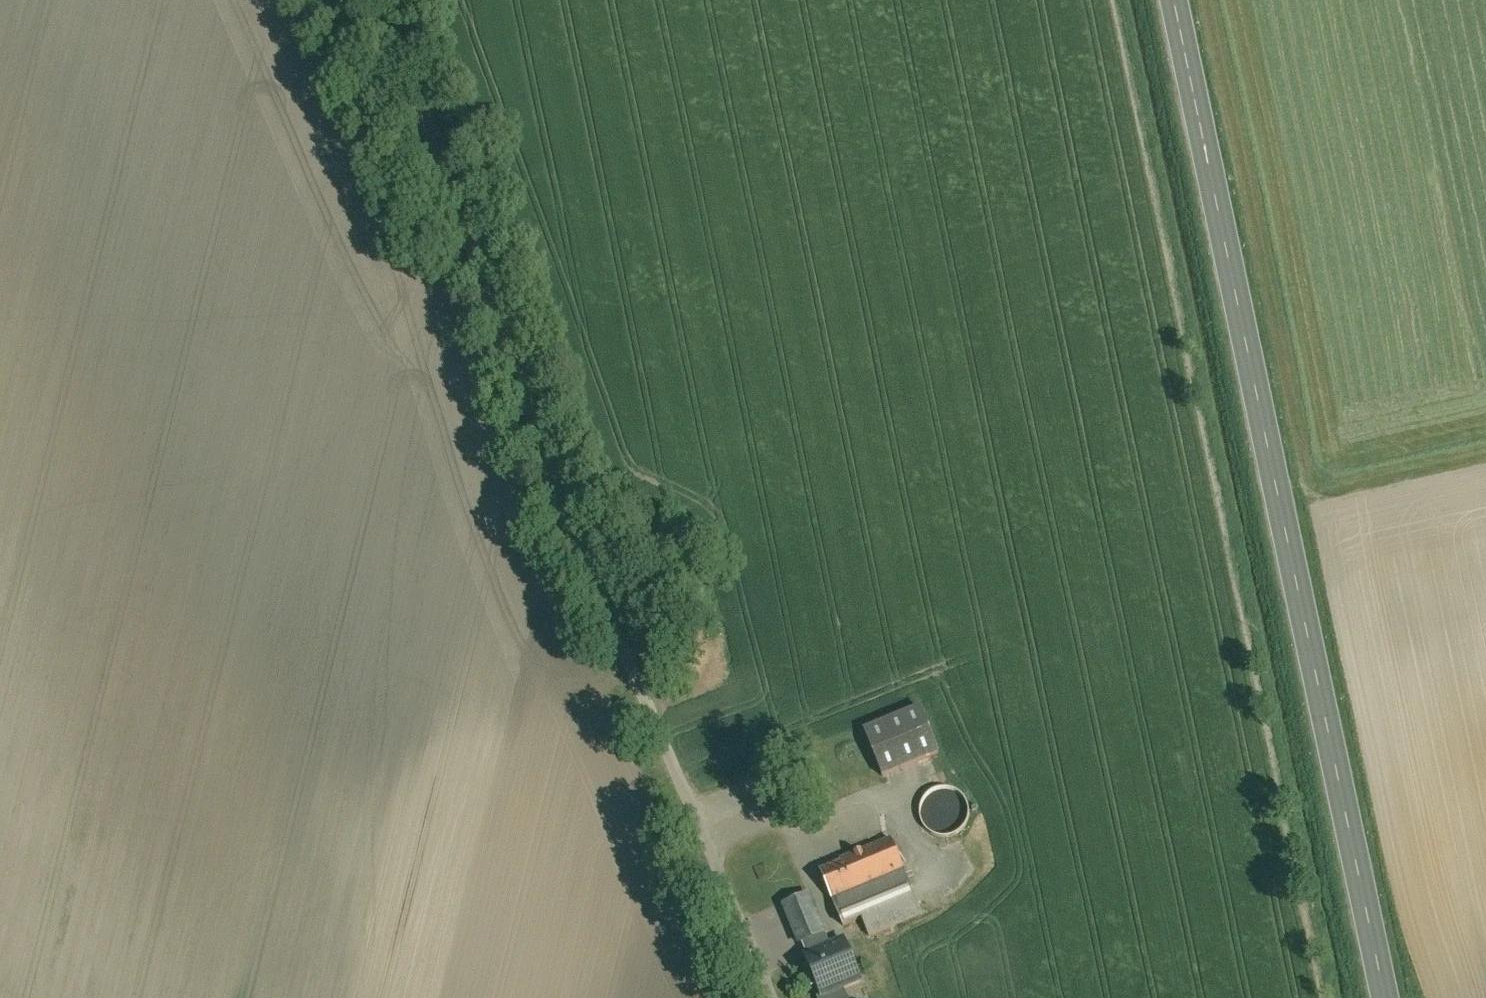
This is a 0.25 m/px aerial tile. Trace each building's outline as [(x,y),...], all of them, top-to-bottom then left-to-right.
[(921,706),(860,730),(868,752),(879,778),(940,754),(921,706)] [(967,805),(961,796),(953,792),(944,790),(935,792),(927,798),(922,807),(921,816),(924,825),(929,832),(937,837),(946,838),(956,836),(963,830),(968,822),(969,813),(967,805)] [(842,988),(862,980),(844,937),(828,944),(824,935),(855,922),(862,940),(922,915),(891,839),(821,867),(808,836),(759,856),(796,946),(800,944),(804,953),(801,954),(818,997),(816,997),(846,997),(842,988)]
